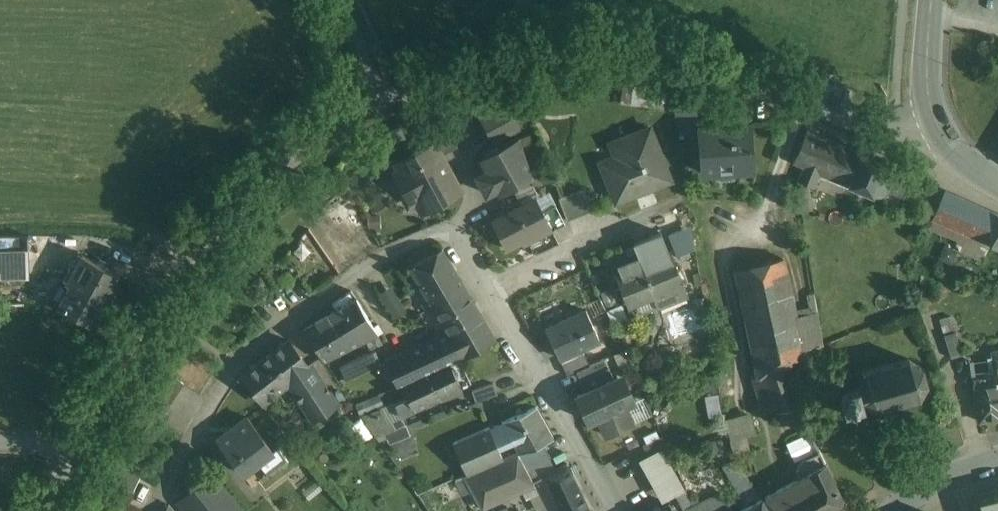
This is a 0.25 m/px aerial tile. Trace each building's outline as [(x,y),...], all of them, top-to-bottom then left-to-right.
[(631,105),(634,84),(623,82),(621,103),(631,105)] [(649,86),(634,84),(631,105),(646,107),(649,86)] [(659,87),(649,86),(646,107),(657,108),(659,87)] [(697,100),(673,100),(676,125),(698,123),(697,100)] [(519,129),(506,104),(482,117),(495,142),(519,129)] [(458,147),(443,118),(417,132),(425,148),(433,144),(440,157),(458,147)] [(750,125),(698,129),(701,173),(753,169),(750,125)] [(650,128),(611,143),(618,163),(603,169),(616,202),(671,181),(650,128)] [(885,164),(807,132),(793,163),(804,167),(820,174),(872,195),(885,164)] [(544,181),(528,135),(517,138),(530,176),(533,185),(544,181)] [(518,139),(486,156),(485,165),(488,171),(478,176),(487,194),(497,189),(500,193),(530,176),(518,139)] [(440,157),(433,144),(425,148),(398,163),(403,173),(396,176),(410,202),(422,196),(429,209),(459,193),(440,157)] [(912,174),(885,164),(872,195),(873,195),(873,194),(878,195),(883,193),(886,191),(888,188),(903,194),(912,174)] [(820,174),(804,167),(798,182),(814,188),(820,174)] [(583,189),(559,198),(567,221),(592,211),(583,189)] [(946,191),(932,220),(991,246),(997,236),(997,215),(946,191)] [(536,199),(493,221),(507,249),(533,235),(535,239),(552,230),(543,212),(536,199)] [(350,200),(328,215),(333,223),(336,220),(339,225),(349,219),(356,229),(365,222),(350,200)] [(556,206),(543,212),(552,230),(565,224),(556,206)] [(682,230),(668,235),(677,257),(691,252),(682,230)] [(0,236),(0,249),(29,248),(29,235),(0,236)] [(29,276),(29,248),(0,249),(0,278),(29,276)] [(442,249),(410,268),(433,307),(465,288),(442,249)] [(668,252),(642,262),(640,256),(613,267),(628,304),(630,303),(627,297),(651,288),(659,305),(659,304),(658,301),(683,290),(685,294),(686,293),(669,251),(668,251),(668,252)] [(82,254),(67,282),(70,284),(58,305),(93,324),(120,274),(82,254)] [(783,260),(736,270),(758,375),(759,377),(763,376),(773,406),(775,412),(801,405),(789,371),(805,359),(796,316),(783,260)] [(61,278),(48,300),(58,305),(70,284),(67,282),(61,278)] [(392,282),(377,290),(392,317),(407,309),(392,282)] [(465,288),(433,307),(449,333),(443,335),(386,361),(398,386),(402,385),(402,384),(458,358),(458,359),(464,356),(495,339),(465,288)] [(336,311),(305,329),(325,361),(378,334),(374,327),(351,291),(332,305),(336,311)] [(586,311),(546,329),(559,358),(600,340),(586,311)] [(818,312),(796,316),(805,359),(823,345),(818,312)] [(948,328),(956,354),(970,350),(962,324),(948,328)] [(378,325),(374,327),(378,334),(382,332),(378,325)] [(289,340),(243,376),(264,403),(289,384),(310,368),(309,367),(289,340)] [(375,351),(339,368),(345,381),(381,364),(375,351)] [(584,354),(562,364),(567,375),(576,371),(589,365),(584,354)] [(993,358),(996,375),(974,379),(980,421),(997,419),(997,357),(993,358)] [(458,358),(402,384),(402,385),(408,397),(396,403),(402,416),(461,388),(461,387),(469,383),(458,359),(458,358)] [(589,365),(576,371),(582,384),(610,372),(604,359),(589,365)] [(908,359),(865,370),(863,369),(861,372),(858,371),(852,382),(853,386),(840,390),(845,407),(848,406),(848,407),(859,404),(858,403),(861,402),(862,401),(876,410),(919,398),(927,383),(923,367),(908,359)] [(337,403),(312,365),(309,367),(310,368),(289,384),(313,419),(337,403)] [(166,372),(146,402),(164,414),(184,384),(166,372)] [(610,372),(582,384),(605,435),(633,423),(610,372)] [(763,376),(759,377),(758,375),(755,376),(764,409),(773,406),(763,376)] [(494,383),(472,391),(476,402),(498,394),(494,383)] [(377,392),(356,403),(361,413),(382,402),(377,392)] [(536,407),(503,421),(514,442),(520,452),(543,442),(543,443),(554,439),(536,407)] [(382,412),(365,419),(376,436),(393,429),(382,412)] [(751,412),(726,420),(733,458),(752,456),(747,435),(756,432),(751,412)] [(272,453),(248,417),(217,440),(243,474),(259,463),(268,475),(288,460),(279,446),(273,451),(274,452),(272,453)] [(503,421),(453,443),(467,474),(504,459),(499,448),(514,442),(503,421)] [(393,429),(385,433),(389,444),(411,436),(406,425),(393,429)] [(662,437),(643,446),(648,455),(667,446),(662,437)] [(520,452),(518,453),(527,469),(549,459),(550,459),(551,458),(543,443),(543,442),(520,452)] [(634,451),(642,468),(671,454),(667,446),(648,455),(643,446),(634,451)] [(796,474),(798,479),(826,463),(820,452),(802,460),(799,463),(797,468),(796,474)] [(455,479),(473,510),(474,510),(482,507),(483,508),(535,485),(527,469),(518,453),(504,459),(467,474),(455,479)] [(139,475),(113,463),(107,476),(133,489),(139,475)] [(765,498),(766,499),(773,510),(835,510),(846,505),(845,503),(844,503),(826,463),(798,479),(765,498)] [(534,480),(551,510),(590,510),(567,464),(534,480)] [(178,502),(184,510),(242,510),(213,474),(178,502)] [(692,481),(684,484),(686,489),(689,496),(697,493),(692,481)] [(676,495),(684,510),(686,510),(694,508),(689,496),(686,489),(676,495)] [(755,490),(743,497),(747,504),(755,499),(756,502),(761,499),(755,490)] [(972,496),(976,510),(997,510),(997,490),(972,496)] [(694,508),(695,510),(732,510),(721,493),(694,508)] [(763,498),(761,499),(756,502),(742,510),(771,510),(763,498)]
